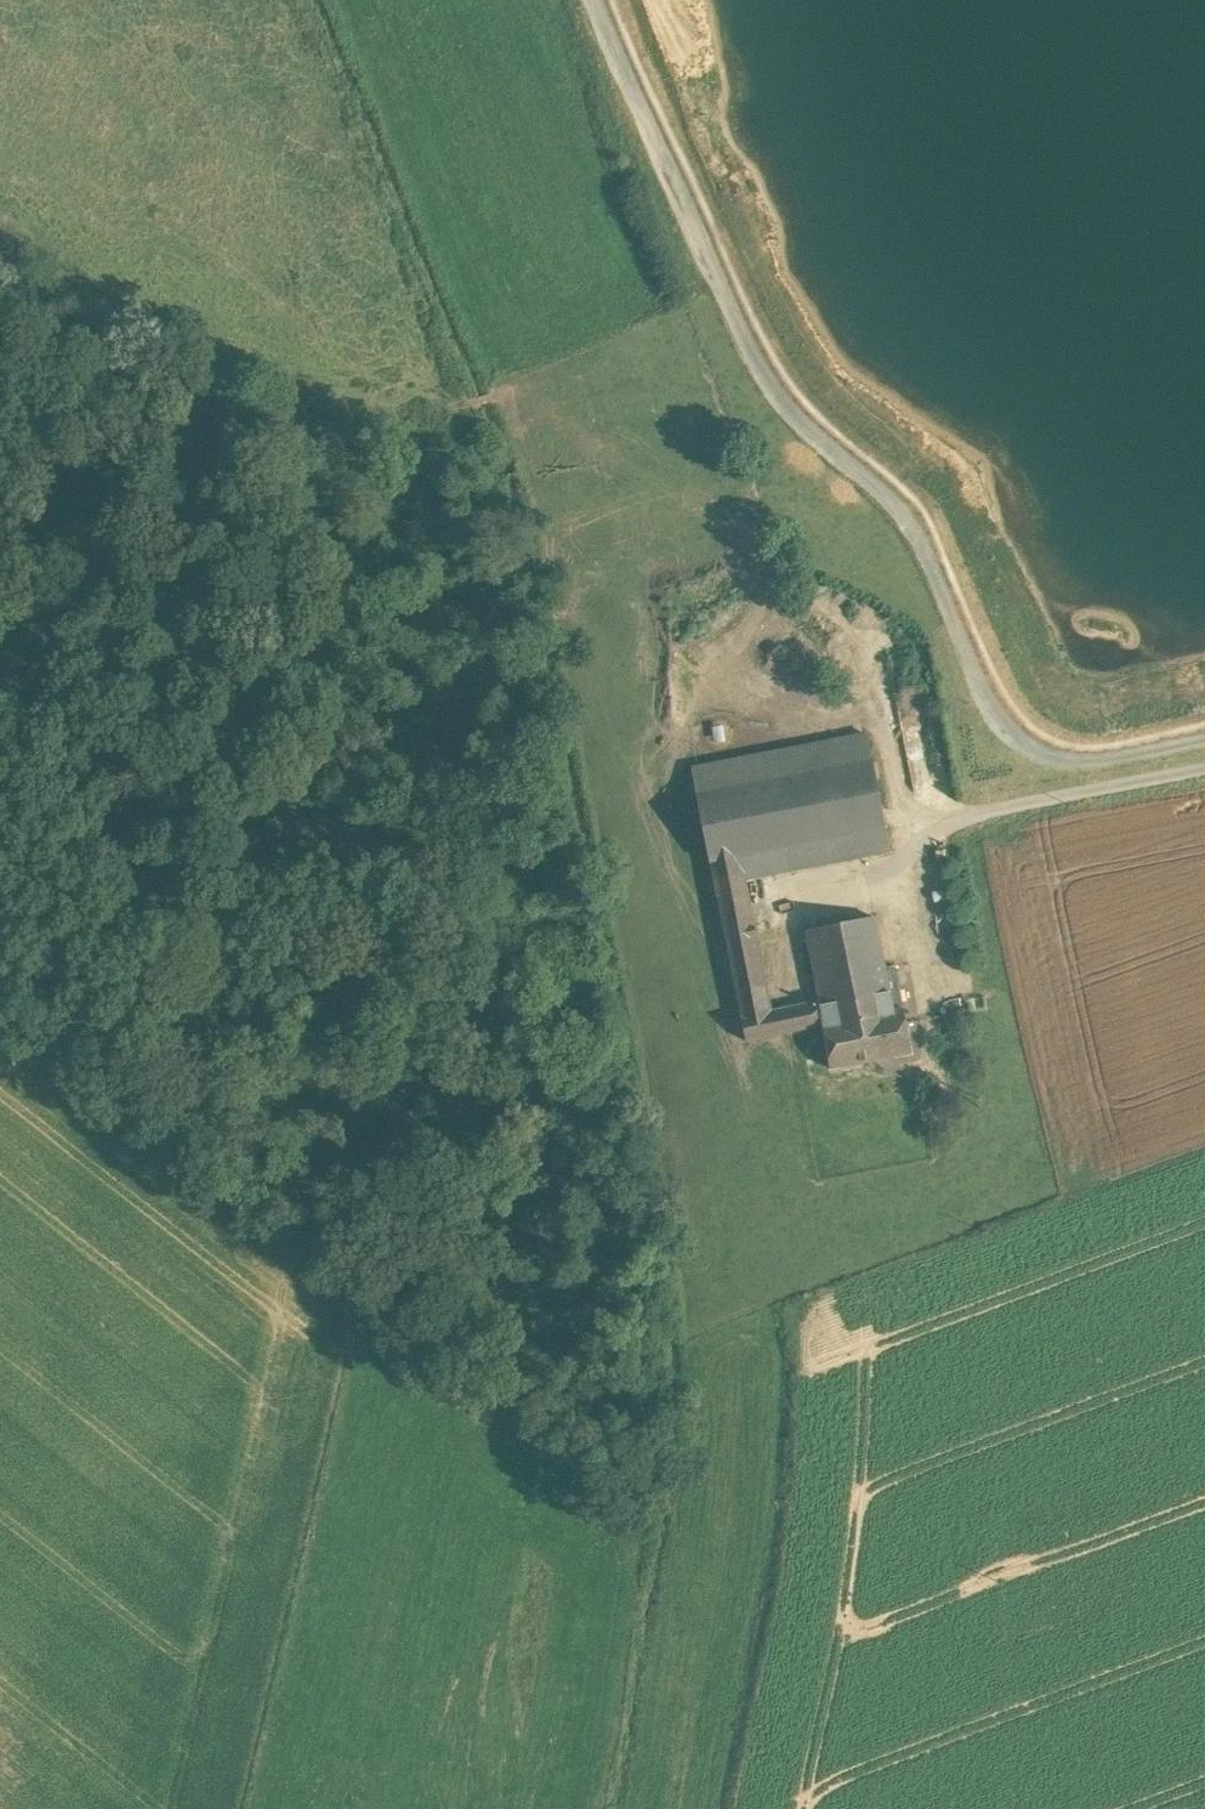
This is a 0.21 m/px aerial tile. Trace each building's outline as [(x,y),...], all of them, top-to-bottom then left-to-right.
[(791,749),(772,753),(771,752),(693,767),(742,1015),(742,1016),(747,1040),(822,1025),(823,1024),(894,1009),(890,991),(885,967),(885,966),(875,916),(807,930),(820,1000),(772,1010),(746,879),(888,851),(889,851),(890,851),(891,849),(890,849),(887,826),(872,756),(795,772),(791,749)] [(895,965),(885,967),(890,991),(900,989),(895,965)] [(894,1009),(823,1024),(831,1068),(912,1052),(900,989),(890,991),(894,1009)]
